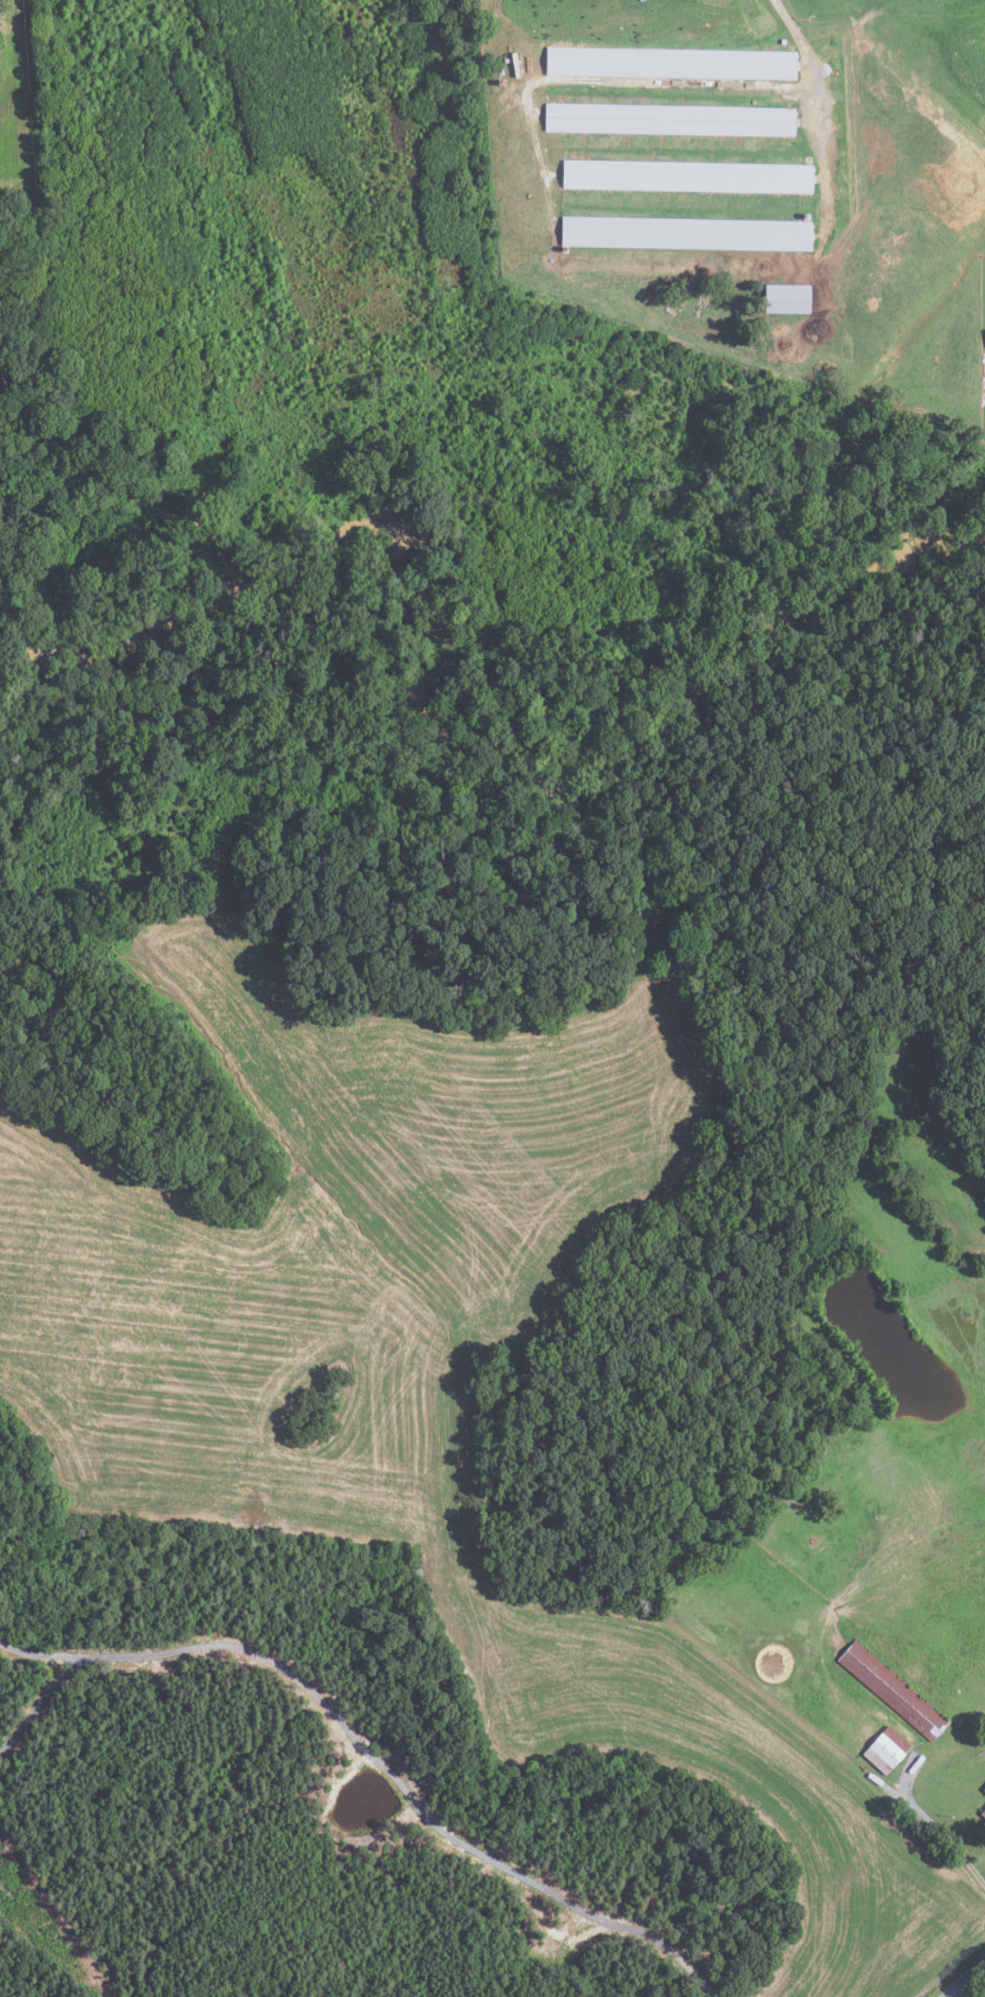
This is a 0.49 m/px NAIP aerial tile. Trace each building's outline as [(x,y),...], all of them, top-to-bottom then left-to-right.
[(545,47),(544,75),(795,79),(795,51),(545,47)] [(794,107),(544,104),(544,132),(793,135),(794,107)] [(562,160),(561,188),(811,192),(811,164),(562,160)] [(560,246),(810,249),(811,220),(560,217),(560,246)] [(809,284),(763,284),(763,313),(809,313),(809,284)] [(948,1719),(852,1640),(835,1661),(931,1741),(948,1719)] [(861,1753),(883,1775),(910,1747),(887,1725),(861,1753)]
